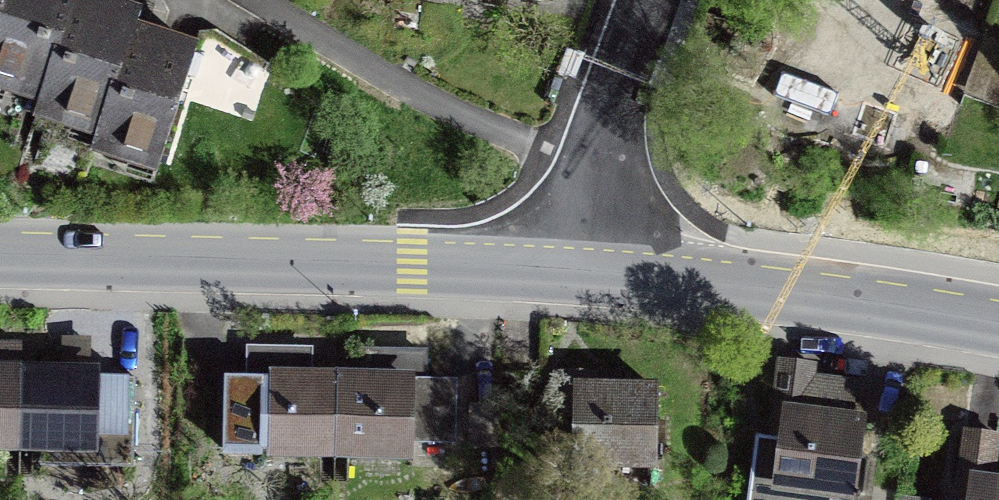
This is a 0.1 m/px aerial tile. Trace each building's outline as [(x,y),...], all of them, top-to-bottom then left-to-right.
[(48,101),(43,115),(106,135),(101,152),(160,171),(197,54),(155,41),(139,36),(145,17),(99,2),(92,0),(0,0),(0,86),(48,101)] [(16,445),(18,374),(19,345),(0,345),(0,445),(16,445)] [(221,450),(334,452),(335,377),(308,376),(308,351),(252,350),(251,378),(223,377),(221,450)] [(364,377),(335,377),(334,452),(403,453),(404,434),(449,435),(450,387),(419,387),(419,353),(365,351),(364,377)] [(867,395),(814,388),(816,372),(777,367),(771,410),(779,411),(774,445),(755,442),(747,499),(852,499),(863,421),(867,395)] [(135,378),(18,374),(16,445),(39,446),(38,464),(132,467),(135,378)] [(650,398),(570,397),(569,474),(649,475),(650,398)] [(964,477),(960,499),(998,499),(998,482),(964,477)]
